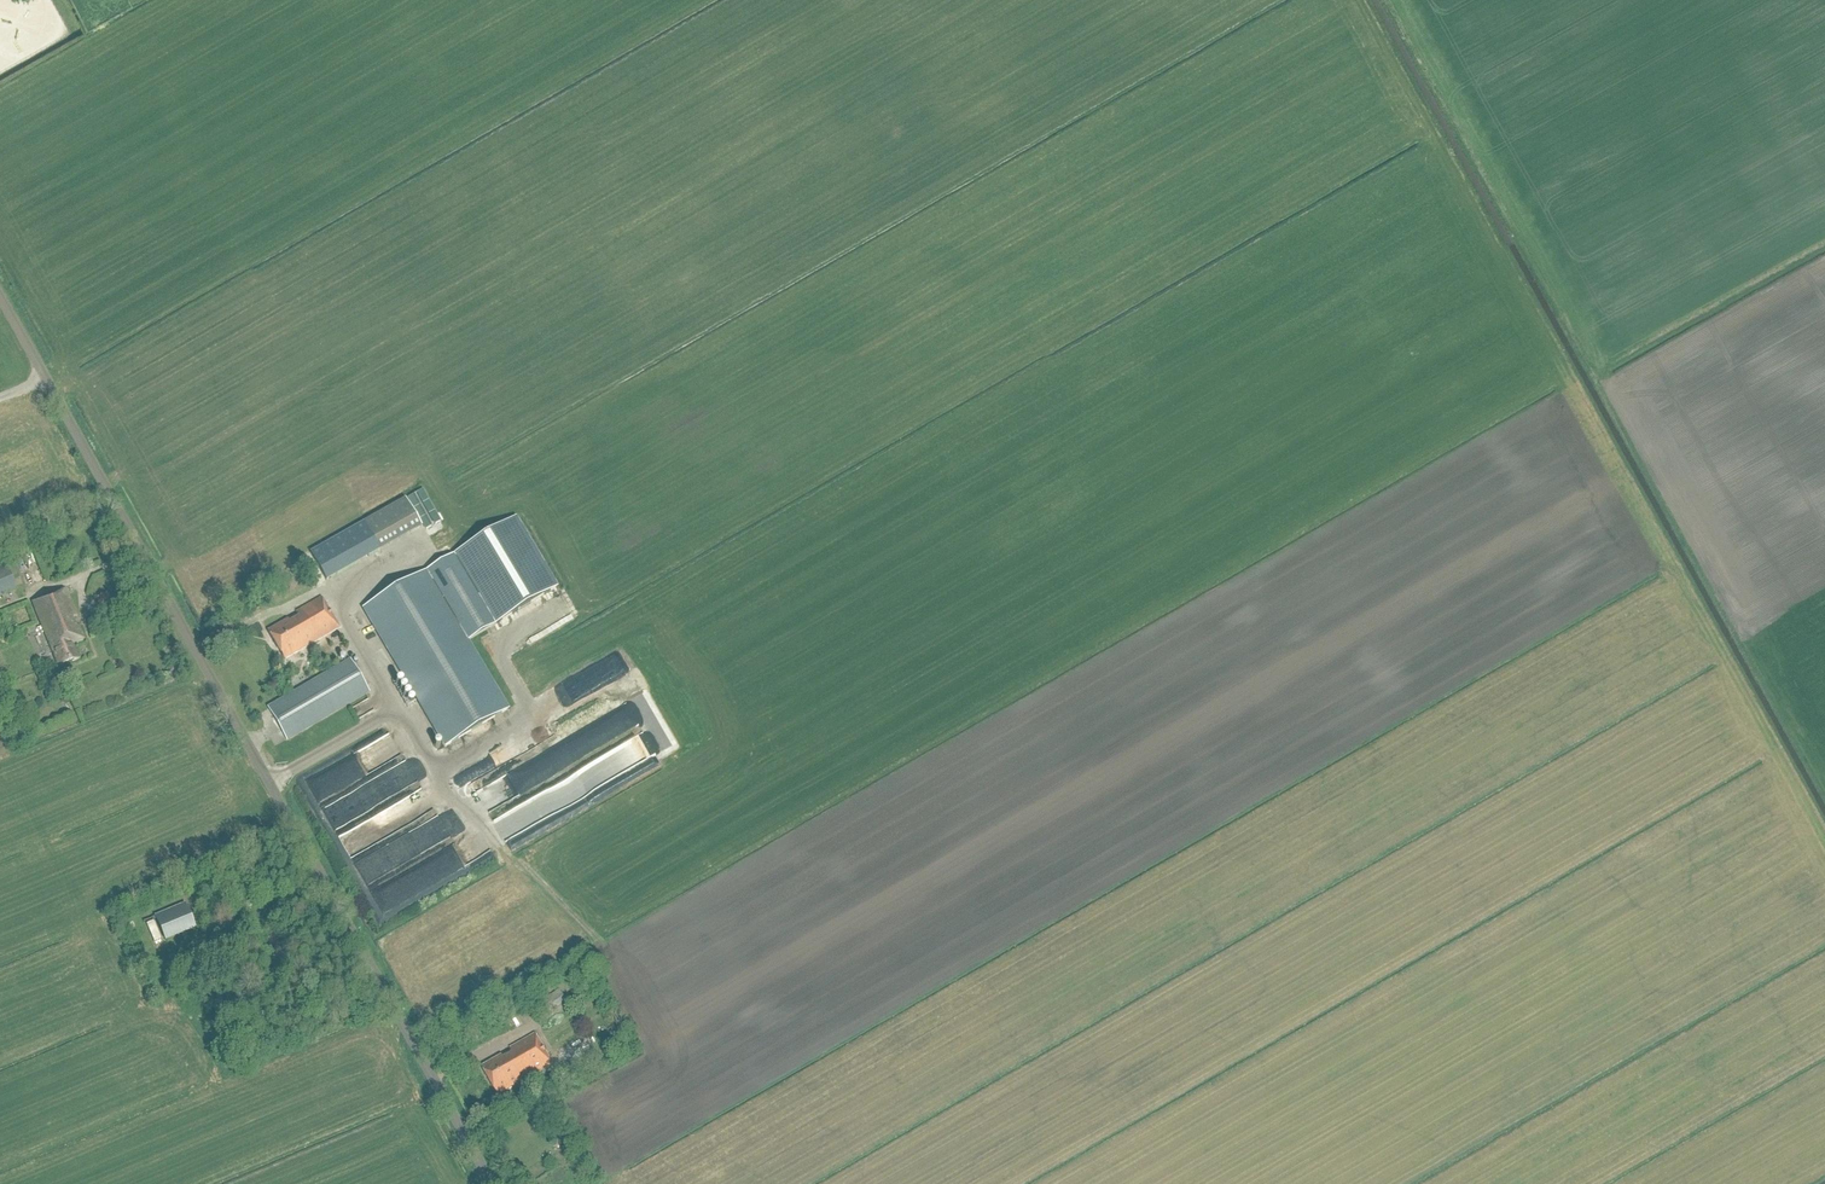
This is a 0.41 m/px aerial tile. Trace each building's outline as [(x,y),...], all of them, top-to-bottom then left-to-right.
[(326,581),(421,528),(405,500),(310,554),(326,581)] [(363,610),(445,747),(507,711),(466,642),(494,626),(453,557),(363,610)] [(0,569),(0,599),(16,592),(5,567),(0,569)] [(32,603),(57,668),(76,660),(70,645),(82,640),(77,628),(74,629),(71,619),(75,618),(64,590),(32,603)] [(107,594),(95,599),(103,618),(115,613),(107,594)] [(283,660),(338,630),(320,599),(296,613),(299,617),(288,623),(286,621),(267,632),(283,660)] [(286,740),(367,693),(349,662),(268,709),(286,740)] [(358,750),(305,775),(316,797),(361,776),(356,767),(364,763),(358,750)] [(391,768),(321,805),(332,826),(402,788),(391,768)] [(468,806),(479,801),(464,768),(453,774),(468,806)] [(356,860),(366,881),(409,861),(399,840),(356,860)] [(480,860),(483,869),(494,865),(491,856),(480,860)] [(423,859),(384,883),(396,902),(407,896),(406,894),(434,876),(423,859)] [(393,906),(383,886),(370,892),(380,912),(393,906)] [(184,904),(153,917),(164,943),(195,930),(184,904)] [(538,1018),(556,1008),(566,1002),(559,991),(549,996),(531,1007),(538,1018)] [(497,1096),(552,1065),(534,1034),(509,1049),(512,1054),(503,1059),(501,1056),(481,1068),(497,1096)]
